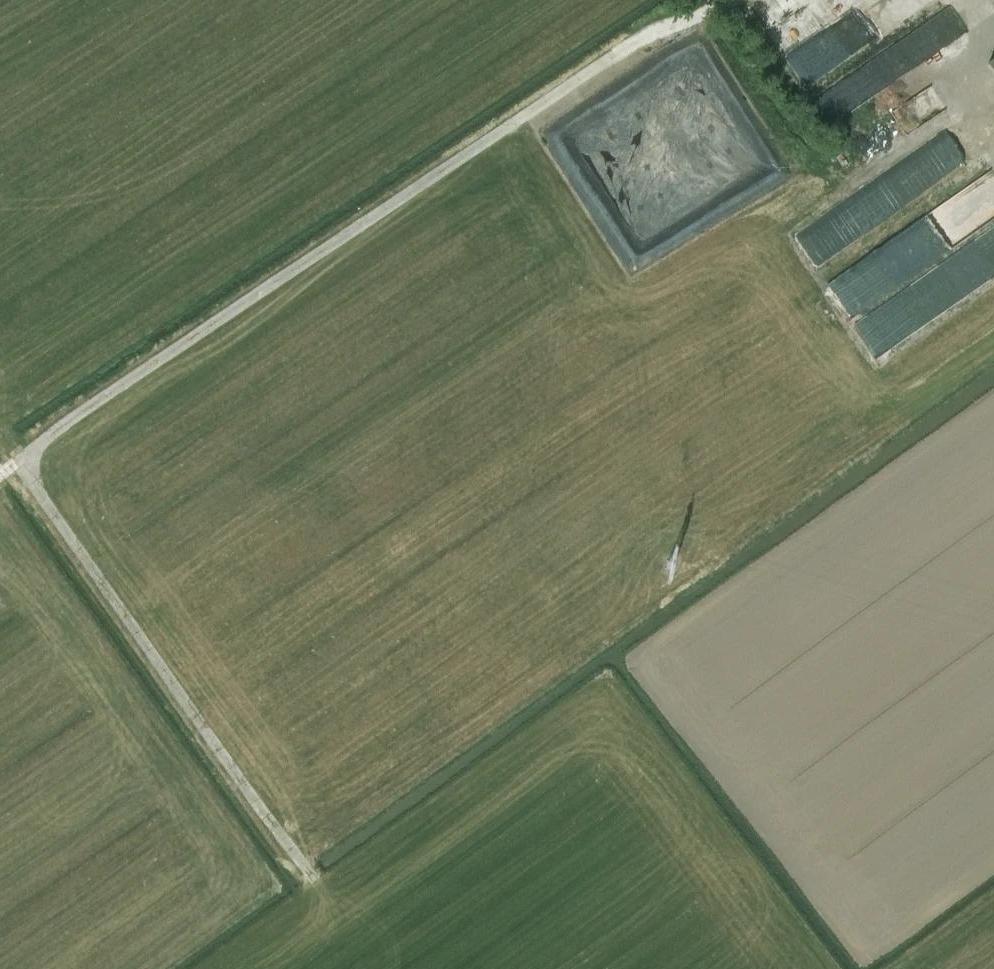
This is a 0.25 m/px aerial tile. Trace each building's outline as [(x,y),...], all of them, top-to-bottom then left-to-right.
[(957,11),(875,57),(887,78),(969,33),(957,11)] [(984,80),(993,96),(993,74),(984,80)] [(878,220),(991,149),(973,120),(859,191),(878,220)] [(833,208),(795,233),(815,265),(854,241),(833,208)] [(993,262),(993,228),(981,234),(993,262)]
